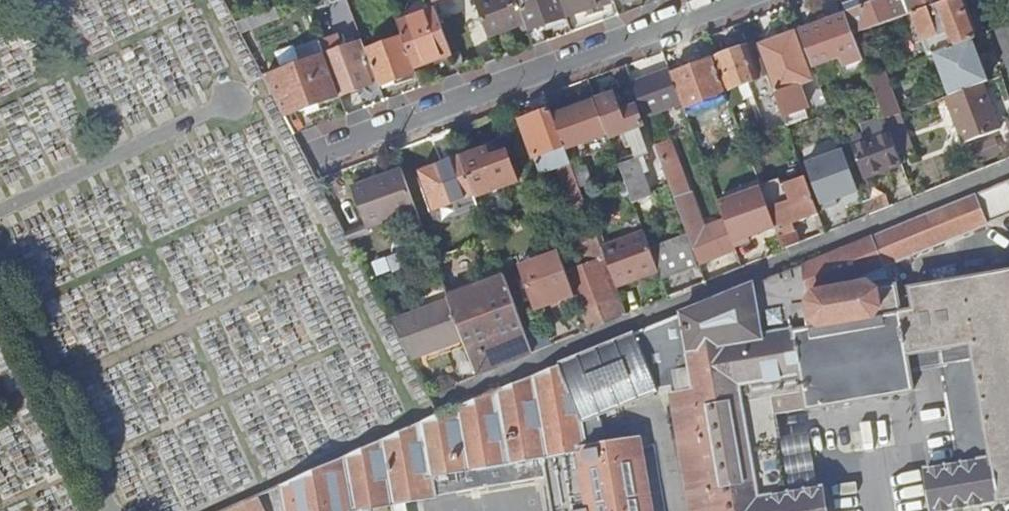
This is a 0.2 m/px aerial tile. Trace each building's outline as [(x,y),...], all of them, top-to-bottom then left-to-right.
[(344,35),(358,30),(346,0),(331,0),(344,35)] [(488,37),(525,23),(517,0),(484,0),(475,3),(488,37)] [(546,41),(541,27),(566,17),(560,0),(517,0),(525,23),(534,46),(546,41)] [(612,1),(612,0),(563,0),(569,17),(612,1)] [(906,16),(901,0),(884,0),(881,1),(876,3),(859,10),(845,15),(853,35),(906,16)] [(906,16),(911,14),(949,0),(901,0),(906,16)] [(911,14),(919,35),(912,38),(914,43),(921,41),(927,56),(933,54),(971,40),(973,39),(959,0),(950,0),(949,0),(911,14)] [(845,15),(859,10),(856,1),(842,6),(845,15)] [(398,24),(403,37),(414,68),(451,55),(435,11),(398,24)] [(858,50),(853,35),(845,15),(826,22),(820,24),(799,32),(812,67),(839,58),(845,74),(865,66),(858,50)] [(791,59),(801,56),(793,34),(783,38),(791,59)] [(319,43),(324,56),(339,96),(346,115),(356,111),(348,93),(353,91),(356,97),(365,93),(363,88),(372,84),(365,66),(367,65),(367,63),(369,62),(365,51),(361,40),(346,46),(344,41),(340,42),(337,35),(319,43)] [(365,51),(369,62),(379,87),(416,73),(414,68),(403,37),(365,51)] [(778,92),(774,93),(785,126),(807,118),(803,108),(807,106),(799,85),(810,81),(801,56),(791,59),(783,38),(761,46),(778,92)] [(971,40),(933,54),(939,69),(947,66),(950,75),(942,78),(949,96),(982,84),(986,82),(971,40)] [(774,93),(764,66),(762,67),(756,69),(754,63),(748,47),(716,59),(728,90),(749,82),(768,132),(785,126),(774,93)] [(324,56),(265,79),(284,117),(339,96),(324,56)] [(726,95),(713,60),(671,75),(681,103),(684,111),(726,95)] [(947,66),(939,69),(942,78),(950,75),(947,66)] [(623,67),(611,71),(621,99),(633,95),(623,67)] [(631,85),(643,118),(681,103),(671,75),(669,70),(631,85)] [(883,72),(869,78),(874,93),(884,120),(899,114),(883,72)] [(949,96),(946,97),(962,143),(998,130),(982,84),(949,96)] [(618,165),(632,203),(649,197),(641,174),(647,172),(641,157),(648,155),(640,134),(644,133),(635,108),(620,113),(613,95),(595,102),(607,135),(608,139),(625,132),(635,159),(618,165)] [(590,265),(566,274),(587,330),(626,315),(615,288),(601,248),(589,217),(601,213),(594,195),(583,199),(545,96),(529,101),(535,117),(521,122),(539,172),(557,166),(577,220),(574,221),(590,265)] [(607,135),(595,102),(554,117),(566,150),(607,135)] [(969,141),(975,159),(1004,150),(998,132),(969,141)] [(866,178),(901,165),(889,134),(854,147),(866,178)] [(697,265),(734,250),(723,221),(701,230),(678,165),(676,166),(668,142),(654,147),(697,265)] [(822,204),(862,194),(850,147),(811,157),(822,204)] [(486,150),(460,160),(474,199),(517,184),(506,155),(490,160),(486,150)] [(474,199),(460,160),(421,174),(428,195),(423,197),(428,212),(454,203),(459,217),(478,210),(474,199)] [(415,211),(400,170),(351,188),(366,229),(415,211)] [(783,251),(798,245),(791,224),(797,221),(798,224),(818,216),(805,178),(780,187),(778,183),(761,189),(783,251)] [(870,236),(883,267),(984,226),(984,224),(1008,214),(1008,179),(972,194),(870,236)] [(889,205),(885,195),(863,204),(867,215),(889,205)] [(615,288),(657,272),(649,250),(643,232),(601,248),(615,288)] [(888,278),(883,267),(870,236),(802,265),(438,414),(282,484),(286,510),(354,510),(378,506),(432,497),(429,474),(540,456),(544,479),(549,510),(648,510),(636,439),(601,445),(597,417),(660,391),(671,390),(693,510),(825,510),(821,488),(786,494),(756,500),(737,383),(798,373),(802,393),(805,409),(912,391),(906,354),(970,343),(989,459),(924,470),(931,510),(940,510),(1008,500),(1008,275),(896,293),(893,277),(888,278)] [(685,236),(649,250),(657,272),(660,279),(696,266),(685,236)] [(518,268),(533,312),(574,297),(566,274),(559,253),(518,268)] [(463,342),(475,377),(531,354),(502,276),(458,292),(446,297),(447,300),(463,342)] [(455,284),(443,289),(446,297),(458,292),(455,284)] [(390,321),(411,361),(463,342),(447,300),(390,321)] [(770,398),(802,393),(798,373),(737,383),(756,500),(786,494),(770,398)] [(429,474),(432,497),(544,479),(540,456),(429,474)]
